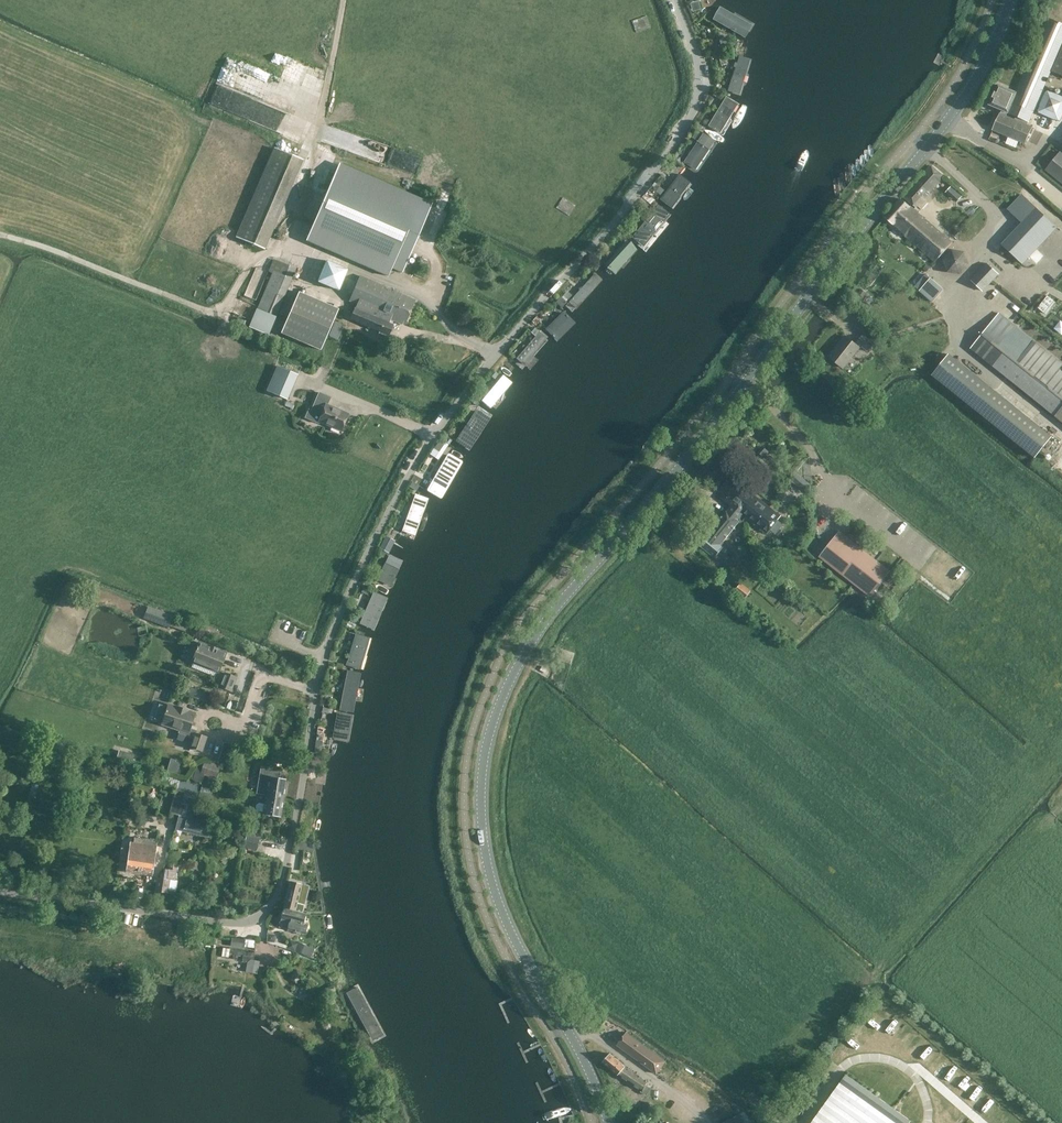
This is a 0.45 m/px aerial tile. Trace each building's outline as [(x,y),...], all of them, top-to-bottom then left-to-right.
[(753,25),(719,6),(712,19),(746,38),(753,25)] [(632,21),(636,32),(650,27),(646,16),(632,21)] [(1029,122),(1051,72),(1061,47),(1061,22),(1049,16),(1016,93),(998,85),(990,105),(1002,110),(994,130),(1026,144),(1033,127),(1011,118),(1013,115),(1029,122)] [(1061,77),(1061,47),(1051,72),(1061,77)] [(752,59),(738,55),(727,91),(741,95),(752,59)] [(1050,92),(1041,112),(1060,121),(1061,117),(1061,97),(1050,92)] [(739,104),(727,96),(708,126),(721,134),(739,104)] [(718,143),(705,133),(683,165),(697,174),(718,143)] [(260,248),(299,161),(272,149),(233,236),(260,248)] [(1060,153),(1046,170),(1061,183),(1061,154),(1060,153)] [(429,204),(338,164),(325,199),(307,240),(389,275),(392,267),(402,271),(429,204)] [(916,208),(915,209),(914,209),(919,213),(929,202),(925,198),(944,177),(932,166),(904,197),(916,208)] [(687,177),(679,171),(659,199),(667,205),(687,177)] [(651,204),(655,199),(648,193),(647,195),(646,200),(651,204)] [(1004,246),(1023,264),(1029,257),(1037,264),(1044,257),(1037,250),(1057,228),(1038,210),(1023,195),(1009,210),(1024,224),(1004,246)] [(568,214),(575,204),(562,196),(555,206),(568,214)] [(902,199),(884,218),(935,262),(952,243),(919,213),(914,209),(915,209),(911,206),(911,207),(902,199)] [(668,210),(659,203),(632,236),(642,243),(668,210)] [(636,250),(626,240),(604,264),(615,274),(636,250)] [(964,252),(951,251),(942,260),(946,273),(960,274),(969,265),(964,252)] [(1008,265),(996,254),(971,281),(983,291),(1008,265)] [(348,269),(327,261),(319,281),(339,289),(348,269)] [(296,269),(279,262),(251,328),(268,335),(296,269)] [(602,280),(594,273),(569,301),(577,309),(602,280)] [(415,300),(361,276),(350,300),(357,304),(351,319),(379,331),(377,336),(386,340),(388,335),(389,335),(394,324),(389,322),(391,319),(405,324),(415,300)] [(944,289),(931,278),(920,291),(932,302),(944,289)] [(277,333),(315,350),(334,310),(296,292),(277,333)] [(569,319),(562,312),(545,329),(552,336),(569,319)] [(970,348),(1061,423),(1061,363),(999,313),(970,348)] [(345,325),(337,321),(330,336),(338,340),(345,325)] [(549,338),(541,331),(515,359),(523,367),(549,338)] [(860,348),(845,336),(829,357),(843,368),(860,348)] [(858,342),(868,351),(873,344),(863,336),(858,342)] [(1035,458),(1052,437),(949,354),(932,375),(1035,458)] [(301,376),(281,367),(270,391),(290,400),(301,376)] [(513,383),(503,374),(481,400),(491,409),(513,383)] [(320,421),(341,430),(348,414),(327,405),(331,397),(319,392),(311,410),(309,409),(305,418),(319,423),(320,421)] [(493,416),(479,406),(452,440),(466,451),(493,416)] [(445,443),(440,440),(434,448),(439,451),(445,443)] [(456,460),(448,455),(427,489),(435,494),(456,460)] [(781,516),(756,497),(747,489),(749,486),(734,474),(720,491),(724,495),(722,497),(732,506),(743,514),(767,533),(781,516)] [(430,498),(415,493),(402,530),(417,535),(430,498)] [(738,520),(743,514),(732,506),(727,511),(710,531),(712,532),(710,535),(708,533),(698,545),(715,558),(724,547),(720,543),(722,541),(723,542),(740,521),(738,520)] [(842,575),(870,597),(889,573),(861,551),(852,562),(850,560),(859,549),(845,538),(836,549),(830,544),(820,557),(842,575)] [(390,545),(383,542),(380,547),(388,552),(391,546),(390,545)] [(403,560),(388,553),(376,579),(391,586),(403,560)] [(745,598),(750,591),(741,584),(736,591),(745,598)] [(370,591),(362,587),(359,595),(362,596),(364,593),(368,595),(370,591)] [(388,596),(374,590),(360,623),(374,629),(388,596)] [(173,616),(148,607),(144,618),(169,627),(173,616)] [(293,636),(298,625),(283,619),(279,630),(293,636)] [(372,636),(357,632),(348,665),(363,669),(372,636)] [(219,671),(226,654),(200,643),(198,648),(197,647),(197,649),(194,647),(190,655),(194,657),(193,661),(219,671)] [(571,664),(574,652),(559,648),(556,660),(571,664)] [(358,671),(347,669),(340,707),(351,709),(358,671)] [(220,686),(231,691),(237,677),(225,673),(220,686)] [(191,747),(202,750),(207,737),(196,733),(197,730),(190,728),(195,714),(168,705),(167,711),(163,710),(161,716),(164,717),(163,723),(180,729),(179,733),(194,738),(191,747)] [(355,714),(339,711),(334,737),(350,740),(355,714)] [(236,745),(225,742),(219,763),(230,767),(236,745)] [(134,753),(119,749),(116,757),(132,762),(134,753)] [(220,765),(204,761),(196,765),(191,780),(202,784),(204,775),(216,779),(220,765)] [(171,813),(180,815),(192,818),(200,784),(156,772),(153,782),(177,788),(171,813)] [(269,776),(266,795),(285,798),(288,779),(269,776)] [(212,788),(203,786),(200,797),(210,799),(212,788)] [(282,817),(285,798),(266,795),(265,804),(259,803),(256,805),(256,808),(258,810),(263,811),(263,814),(282,817)] [(192,818),(180,815),(176,828),(205,836),(208,837),(211,823),(192,818)] [(255,833),(248,831),(244,847),(257,850),(260,838),(254,837),(255,833)] [(135,842),(132,841),(128,869),(153,873),(157,845),(144,844),(144,839),(135,838),(135,842)] [(172,863),(171,869),(165,868),(163,877),(158,877),(156,891),(168,893),(168,890),(176,891),(178,880),(176,880),(179,864),(172,863)] [(301,884),(291,881),(284,908),(303,912),(305,904),(297,902),(301,884)] [(306,913),(284,908),(279,927),(306,933),(308,923),(304,922),(306,913)] [(203,946),(203,934),(188,934),(188,946),(203,946)] [(251,962),(250,970),(258,971),(260,960),(254,959),(255,952),(230,949),(230,954),(234,955),(234,956),(235,958),(237,958),(238,956),(239,955),(244,956),(243,961),(251,962)] [(296,970),(290,979),(298,985),(305,976),(296,970)] [(383,1033),(357,985),(345,991),(371,1039),(383,1033)] [(627,1033),(626,1034),(618,1046),(657,1075),(666,1062),(627,1033)] [(611,1054),(606,1059),(603,1062),(618,1075),(625,1067),(611,1054)] [(646,1085),(648,1081),(625,1067),(618,1075),(641,1091),(641,1092),(648,1095),(652,1088),(646,1085)] [(807,1122),(907,1122),(911,1116),(846,1069),(807,1122)] [(646,1116),(655,1108),(648,1101),(640,1109),(646,1116)]
